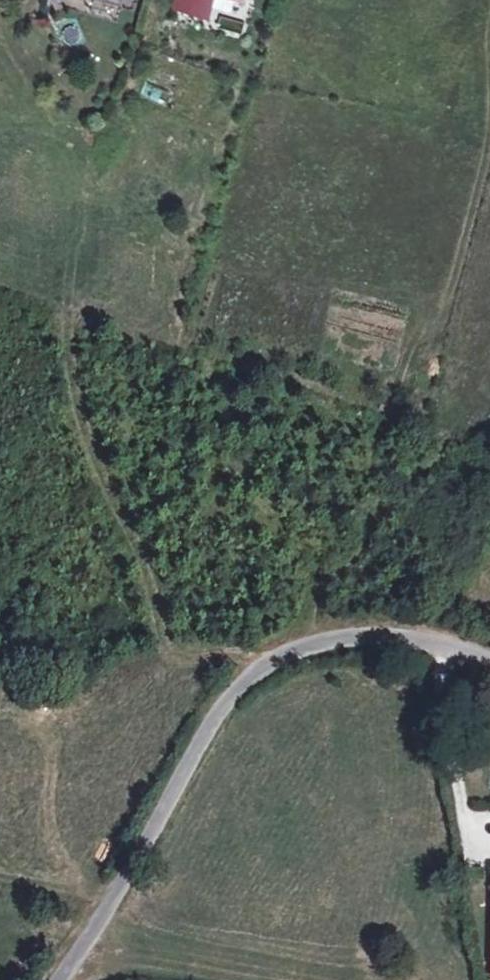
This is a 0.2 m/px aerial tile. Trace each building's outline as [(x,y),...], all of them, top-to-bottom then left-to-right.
[(179,4),(207,12),(210,0),(180,0),(179,4)]
